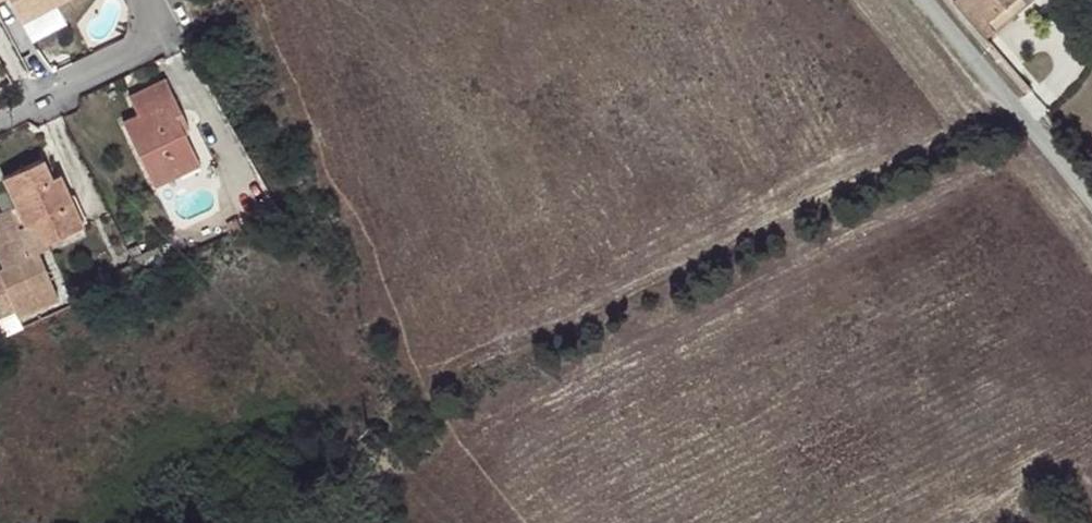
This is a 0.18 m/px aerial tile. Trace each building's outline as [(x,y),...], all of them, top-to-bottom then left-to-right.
[(31,39),(70,21),(61,2),(66,0),(12,0),(31,39)] [(954,1),(985,38),(1029,0),(956,0),(954,1)] [(178,120),(183,116),(163,77),(128,95),(137,114),(123,122),(153,184),(178,173),(174,165),(195,156),(181,130),(178,120)] [(188,126),(183,116),(178,120),(181,130),(188,126)] [(174,165),(178,173),(198,164),(195,156),(174,165)] [(42,160),(2,177),(15,206),(25,226),(35,222),(45,242),(81,225),(58,174),(49,178),(42,160)] [(14,315),(56,297),(38,251),(48,247),(45,242),(35,222),(25,226),(15,206),(0,213),(0,264),(0,265),(0,281),(12,310),(14,315)] [(142,273),(165,263),(157,248),(133,258),(142,273)] [(117,271),(123,282),(136,276),(130,265),(117,271)] [(17,321),(14,315),(12,310),(6,312),(12,324),(17,321)] [(0,315),(0,332),(2,335),(20,327),(17,321),(12,324),(6,312),(0,315)]
